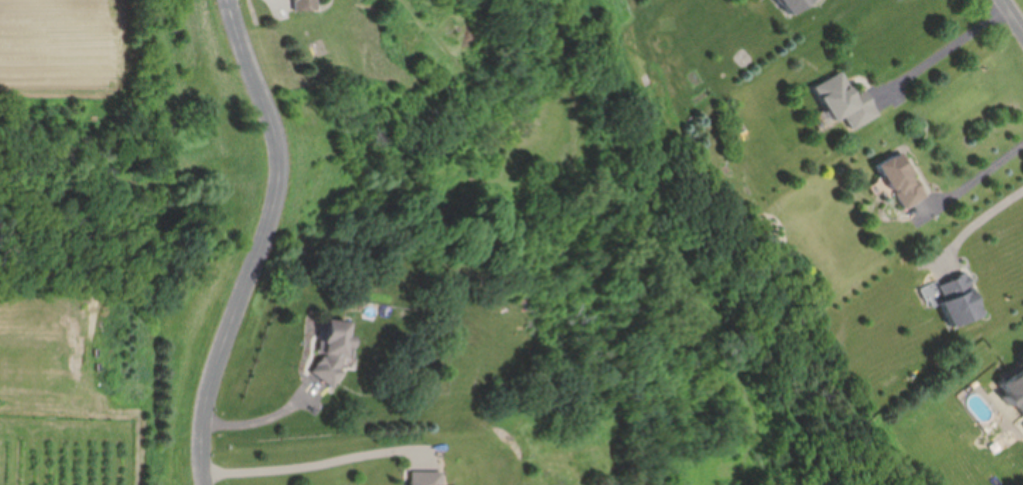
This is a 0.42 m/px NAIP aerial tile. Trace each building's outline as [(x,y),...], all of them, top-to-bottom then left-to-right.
[(291,11),(314,10),(314,0),(290,0),(291,11)] [(807,0),(777,0),(787,14),(807,0)] [(814,86),(831,121),(844,114),(852,128),(878,115),(865,90),(853,96),(841,72),(814,86)] [(901,210),(927,197),(902,150),(877,163),(901,210)] [(937,285),(951,326),(984,315),(970,274),(937,285)] [(310,377),(337,382),(344,336),(344,335),(346,323),(320,319),(310,377)] [(1021,367),(999,385),(1022,413),(1022,369),(1021,367)] [(407,472),(407,484),(441,484),(441,472),(407,472)]
